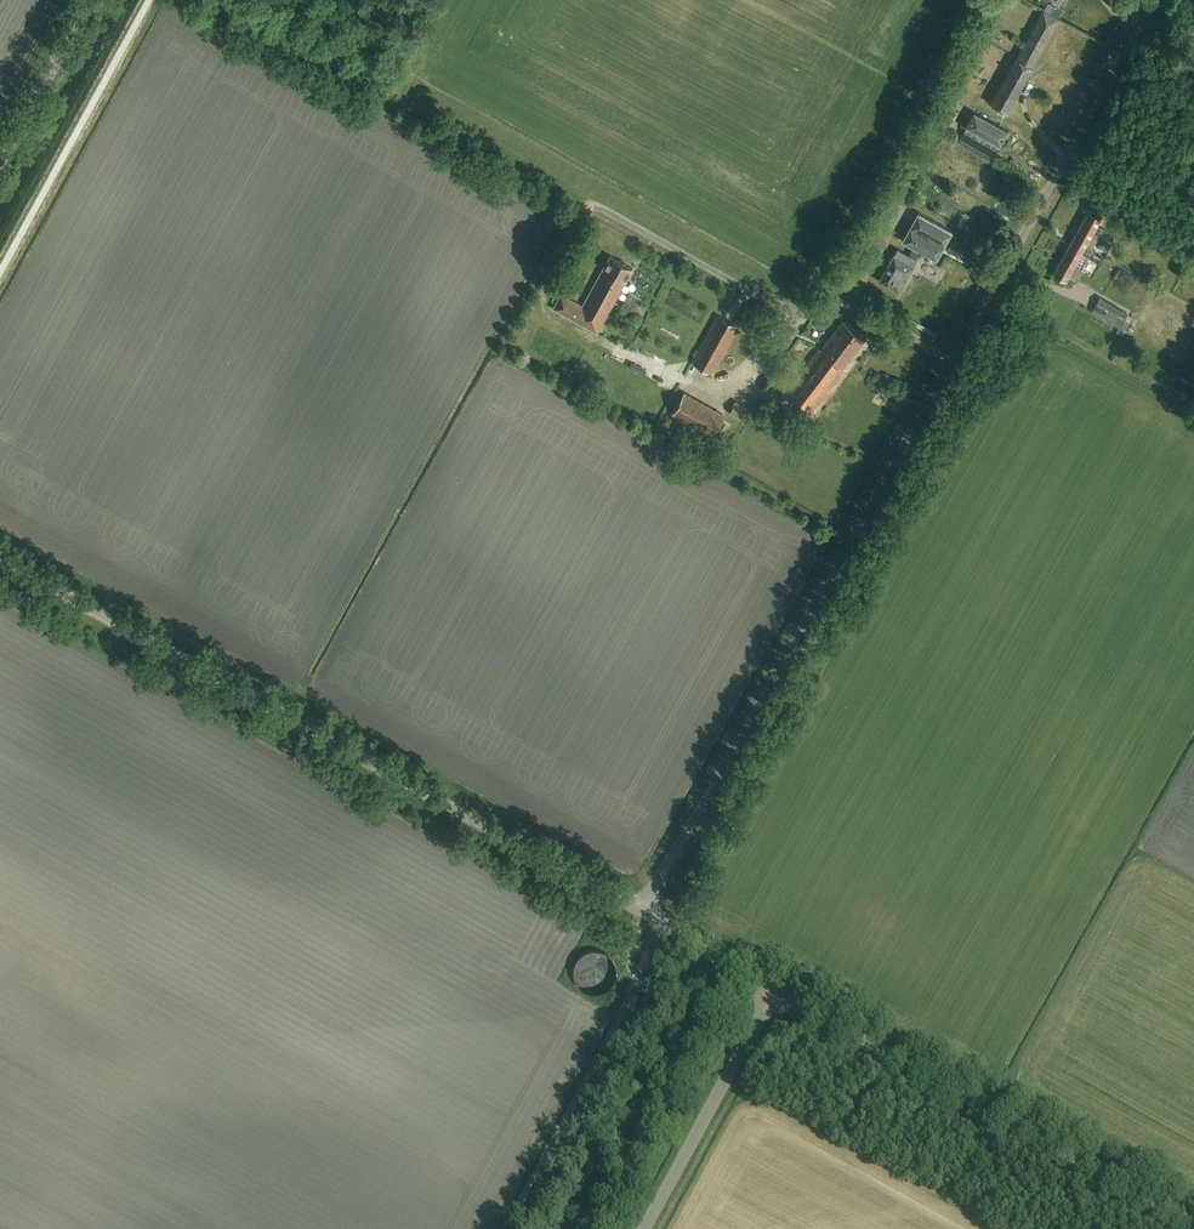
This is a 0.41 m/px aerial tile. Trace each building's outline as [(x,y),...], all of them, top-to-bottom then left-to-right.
[(1050,14),(1058,19),(1064,9),(1059,6),(1062,0),(1047,0),(1055,4),(1050,14)] [(1058,19),(1050,14),(1043,10),(1016,58),(1031,66),(1058,19)] [(1031,66),(1016,58),(990,103),(1007,113),(1032,67),(1031,66)] [(1000,145),(1008,131),(974,112),(966,126),(965,127),(967,128),(965,131),(964,131),(960,138),(993,157),(998,149),(997,149),(999,146),(1000,146),(1001,145),(1000,145)] [(967,210),(961,224),(972,228),(978,215),(967,210)] [(1081,254),(1087,258),(1088,258),(1093,249),(1086,245),(1093,233),(1099,237),(1104,228),(1097,225),(1101,218),(1088,211),(1070,244),(1083,251),(1081,254)] [(914,247),(909,255),(897,248),(880,281),(899,292),(917,259),(916,259),(921,251),(936,260),(951,232),(952,232),(953,231),(918,212),(902,240),(914,247)] [(1099,247),(1107,251),(1110,245),(1102,240),(1099,247)] [(1081,269),(1087,258),(1081,254),(1083,251),(1070,244),(1053,274),(1066,281),(1070,274),(1076,278),(1081,269)] [(561,295),(554,309),(597,332),(633,268),(609,256),(582,306),(561,295)] [(1119,327),(1127,313),(1101,298),(1093,312),(1119,327)] [(713,374),(740,327),(717,314),(691,361),(713,374)] [(843,368),(866,339),(842,321),(820,350),(818,349),(784,392),(812,414),(846,370),(843,368)] [(1028,335),(1021,331),(1018,336),(1025,341),(1028,335)] [(684,394),(672,413),(712,435),(722,415),(684,394)] [(741,419),(745,412),(733,405),(729,412),(741,419)]
